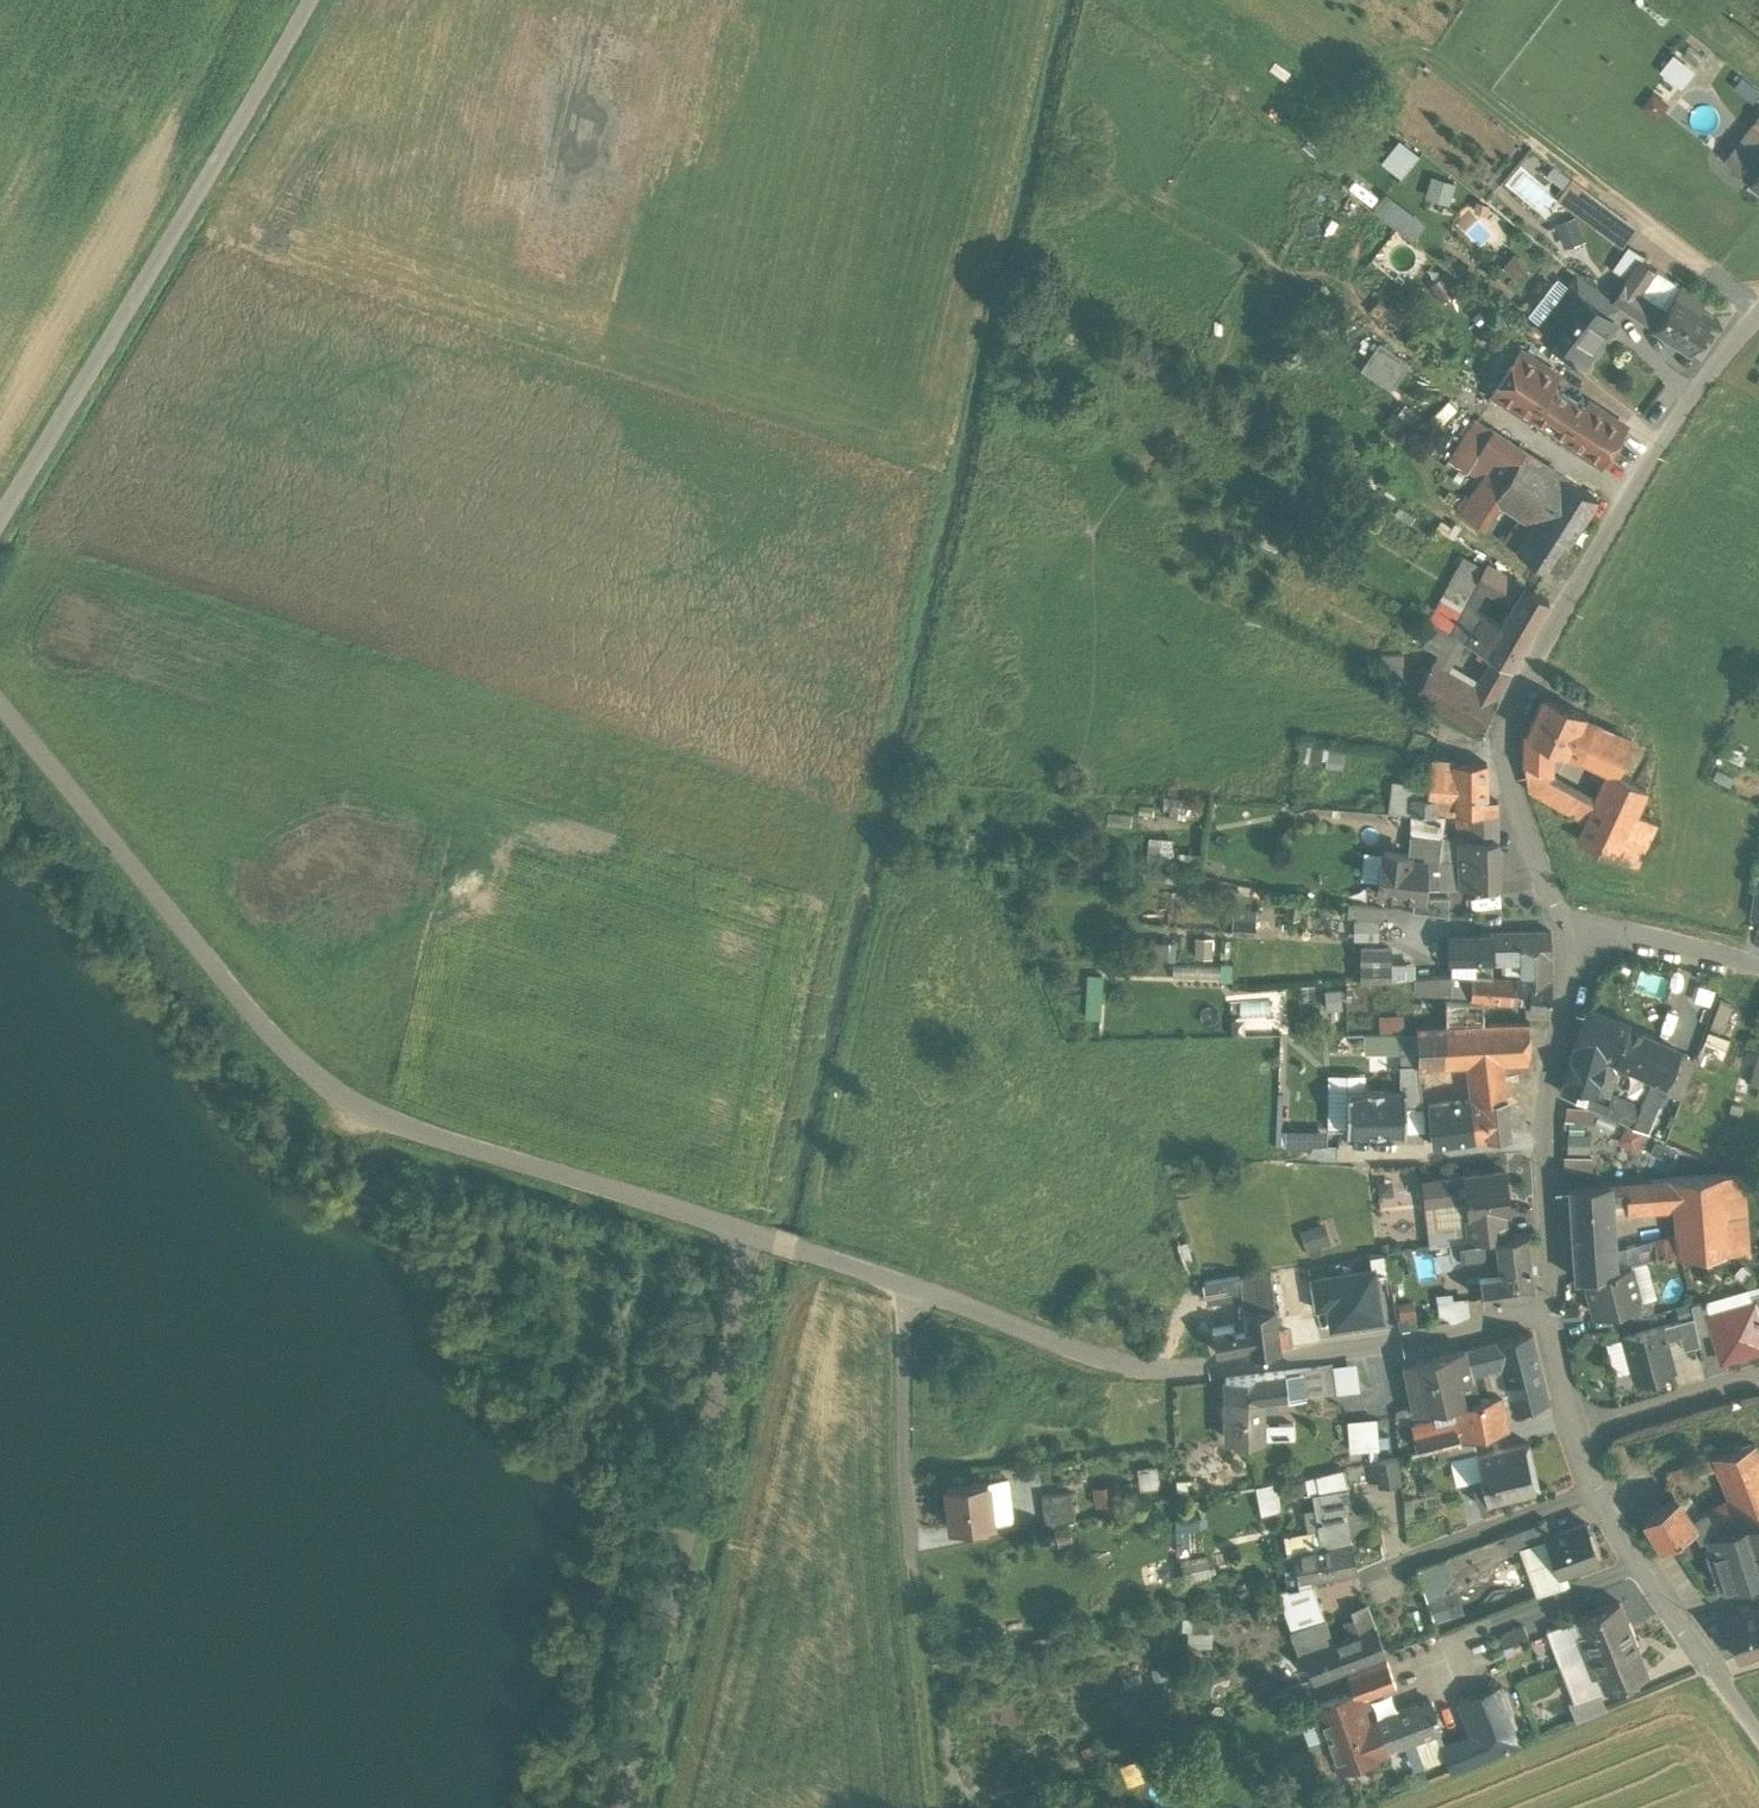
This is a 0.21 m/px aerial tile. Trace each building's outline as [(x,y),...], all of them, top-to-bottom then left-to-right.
[(1687,86),(1698,67),(1674,53),(1663,72),(1687,86)] [(1400,177),(1419,153),(1398,137),(1379,161),(1400,177)] [(1725,158),(1753,180),(1758,173),(1758,158),(1738,142),(1725,158)] [(1453,186),(1432,178),(1426,196),(1447,203),(1453,186)] [(1634,227),(1571,180),(1557,198),(1620,245),(1634,227)] [(1412,239),(1425,221),(1385,190),(1372,208),(1412,239)] [(1564,248),(1584,240),(1575,218),(1556,224),(1564,248)] [(1628,245),(1613,268),(1627,277),(1639,259),(1641,260),(1644,256),(1628,245)] [(1641,260),(1639,259),(1627,277),(1624,281),(1640,292),(1654,269),(1641,260)] [(1680,286),(1654,269),(1640,292),(1665,308),(1680,286)] [(1612,299),(1578,273),(1569,285),(1611,317),(1620,305),(1612,299)] [(1446,275),(1431,286),(1442,302),(1457,291),(1446,275)] [(1640,292),(1624,281),(1612,299),(1620,305),(1653,326),(1665,308),(1640,292)] [(1552,282),(1528,313),(1538,321),(1540,319),(1546,323),(1572,290),(1566,285),(1562,290),(1552,282)] [(1569,285),(1567,284),(1566,285),(1572,290),(1546,323),(1540,319),(1538,321),(1561,338),(1584,357),(1585,357),(1614,320),(1611,317),(1569,285)] [(1700,299),(1680,286),(1665,308),(1653,326),(1653,327),(1689,350),(1711,317),(1695,307),(1700,299)] [(1584,357),(1561,338),(1552,350),(1576,369),(1584,357)] [(1362,369),(1392,390),(1409,366),(1379,345),(1362,369)] [(1557,375),(1521,351),(1493,394),(1530,418),(1551,386),(1557,375)] [(1585,408),(1551,386),(1532,414),(1566,437),(1585,408)] [(1625,426),(1588,403),(1585,408),(1566,437),(1564,440),(1601,464),(1625,426)] [(1455,456),(1475,469),(1497,434),(1477,421),(1455,456)] [(1515,482),(1532,456),(1497,434),(1475,469),(1486,476),(1463,513),(1487,528),(1501,506),(1512,513),(1527,490),(1515,482)] [(1532,456),(1515,482),(1527,490),(1543,463),(1532,456)] [(1564,477),(1543,463),(1527,490),(1548,503),(1548,502),(1564,477)] [(1597,497),(1564,477),(1548,502),(1581,523),(1597,497)] [(1548,503),(1527,490),(1512,513),(1520,517),(1533,525),(1537,519),(1548,503)] [(1581,523),(1548,502),(1548,503),(1537,519),(1570,540),(1581,523)] [(1505,541),(1518,550),(1533,525),(1520,517),(1505,541)] [(1570,540),(1537,519),(1533,525),(1518,550),(1551,570),(1570,540)] [(1489,567),(1468,555),(1430,620),(1468,641),(1482,615),(1479,613),(1491,591),(1480,583),(1489,567)] [(1531,591),(1489,567),(1480,583),(1497,593),(1495,596),(1519,610),(1520,609),(1531,591)] [(1550,602),(1531,591),(1520,609),(1538,620),(1550,602)] [(1498,624),(1482,615),(1468,641),(1483,649),(1498,624)] [(1531,632),(1506,617),(1501,626),(1498,624),(1483,649),(1491,654),(1512,665),(1531,632)] [(1449,633),(1430,667),(1438,671),(1458,636),(1451,632),(1450,633),(1449,633)] [(1512,665),(1491,654),(1486,663),(1490,664),(1489,668),(1491,673),(1503,681),(1512,665)] [(1405,655),(1381,656),(1382,679),(1414,695),(1422,679),(1407,671),(1405,655)] [(1438,671),(1430,667),(1414,695),(1429,703),(1446,675),(1438,671)] [(1489,668),(1475,692),(1492,701),(1503,681),(1491,673),(1489,668)] [(1475,692),(1446,675),(1429,703),(1476,729),(1492,701),(1475,692)] [(1587,712),(1547,693),(1528,732),(1581,757),(1581,756),(1597,722),(1585,716),(1587,712)] [(1635,739),(1597,722),(1581,756),(1611,769),(1619,773),(1635,739)] [(1549,770),(1526,760),(1530,787),(1545,796),(1557,775),(1549,770)] [(1489,767),(1432,761),(1428,787),(1427,798),(1437,799),(1460,802),(1460,813),(1498,815),(1497,801),(1487,801),(1489,767)] [(1619,773),(1611,769),(1598,800),(1588,821),(1580,840),(1616,857),(1631,826),(1637,813),(1648,789),(1619,773)] [(1598,800),(1557,775),(1545,796),(1588,821),(1598,800)] [(1437,799),(1427,798),(1428,787),(1395,784),(1391,811),(1412,814),(1436,815),(1437,799)] [(1498,815),(1460,813),(1460,840),(1497,839),(1498,815)] [(1658,822),(1637,813),(1631,826),(1652,836),(1658,822)] [(1408,854),(1408,861),(1425,862),(1435,862),(1444,862),(1445,815),(1436,815),(1412,814),(1408,854)] [(1652,836),(1631,826),(1616,857),(1638,866),(1652,836)] [(1497,839),(1460,840),(1460,862),(1460,886),(1498,885),(1497,839)] [(1425,862),(1408,861),(1408,854),(1383,851),(1382,859),(1380,861),(1378,877),(1380,879),(1378,894),(1385,894),(1386,897),(1395,898),(1396,896),(1414,898),(1415,898),(1415,897),(1424,898),(1424,897),(1424,887),(1425,862)] [(1440,886),(1460,886),(1460,862),(1444,862),(1435,862),(1440,886)] [(1448,897),(1429,897),(1424,897),(1424,898),(1415,897),(1415,898),(1414,898),(1412,911),(1449,915),(1448,897)] [(1356,903),(1355,939),(1381,939),(1382,904),(1356,903)] [(1258,909),(1234,906),(1233,917),(1257,920),(1258,909)] [(1257,920),(1233,917),(1232,931),(1256,933),(1257,920)] [(1549,932),(1521,933),(1519,959),(1549,959),(1549,932)] [(1521,933),(1490,933),(1490,935),(1490,958),(1490,960),(1491,960),(1502,960),(1519,959),(1521,933)] [(1213,955),(1212,935),(1193,935),(1194,956),(1213,955)] [(1490,935),(1451,936),(1451,958),(1490,958),(1490,935)] [(1390,947),(1361,947),(1361,980),(1390,978),(1390,947)] [(1490,958),(1451,958),(1451,974),(1461,974),(1475,974),(1492,975),(1491,960),(1490,960),(1490,958)] [(1519,959),(1502,960),(1502,976),(1515,977),(1519,959)] [(1549,959),(1519,959),(1515,977),(1549,978),(1549,959)] [(1173,964),(1172,974),(1220,975),(1220,965),(1173,964)] [(1086,973),(1088,1016),(1103,1016),(1101,972),(1086,973)] [(1475,974),(1461,974),(1457,1020),(1474,1018),(1482,1017),(1482,996),(1474,995),(1475,974)] [(1492,975),(1475,974),(1474,995),(1482,996),(1513,998),(1515,977),(1502,976),(1492,975)] [(1549,978),(1515,977),(1513,998),(1528,998),(1528,1008),(1547,1011),(1549,978)] [(1345,988),(1326,988),(1326,1021),(1344,1021),(1345,988)] [(1720,1001),(1710,1027),(1723,1032),(1733,1005),(1720,1001)] [(1629,1026),(1589,1011),(1578,1043),(1606,1054),(1618,1058),(1629,1029),(1629,1026)] [(1406,1032),(1406,1017),(1369,1018),(1371,1034),(1406,1032)] [(1529,1022),(1488,1023),(1483,1023),(1474,1024),(1454,1024),(1454,1027),(1456,1062),(1470,1062),(1503,1061),(1527,1060),(1529,1022)] [(1419,1064),(1456,1062),(1454,1027),(1417,1029),(1419,1064)] [(1677,1051),(1629,1029),(1618,1058),(1617,1060),(1631,1067),(1653,1076),(1664,1081),(1667,1075),(1677,1051)] [(1703,1048),(1727,1052),(1730,1034),(1706,1030),(1703,1048)] [(1606,1054),(1578,1043),(1568,1081),(1595,1090),(1606,1054)] [(1606,1054),(1595,1090),(1607,1095),(1607,1094),(1608,1093),(1616,1067),(1629,1071),(1631,1067),(1617,1060),(1618,1058),(1606,1054)] [(1751,1084),(1758,1086),(1758,1054),(1751,1084)] [(1503,1061),(1470,1062),(1473,1082),(1505,1081),(1503,1061)] [(1419,1064),(1400,1065),(1400,1091),(1406,1091),(1406,1107),(1425,1107),(1419,1064)] [(1664,1081),(1653,1076),(1642,1108),(1651,1112),(1650,1115),(1655,1117),(1671,1077),(1667,1075),(1664,1081)] [(1505,1081),(1473,1082),(1475,1099),(1485,1099),(1506,1097),(1505,1081)] [(1595,1090),(1568,1081),(1565,1093),(1585,1102),(1584,1106),(1618,1120),(1626,1102),(1607,1094),(1607,1095),(1595,1090)] [(1347,1132),(1407,1132),(1406,1107),(1406,1091),(1400,1091),(1347,1091),(1347,1132)] [(1506,1097),(1485,1099),(1485,1103),(1489,1135),(1510,1134),(1506,1097)] [(1642,1108),(1626,1102),(1618,1120),(1648,1133),(1655,1117),(1650,1115),(1651,1112),(1642,1108)] [(1485,1103),(1447,1109),(1451,1141),(1489,1135),(1485,1103)] [(1447,1109),(1438,1110),(1430,1110),(1432,1143),(1451,1141),(1447,1109)] [(1592,1169),(1592,1155),(1563,1154),(1563,1169),(1592,1169)] [(1506,1168),(1450,1177),(1452,1199),(1467,1196),(1471,1222),(1472,1225),(1506,1220),(1505,1212),(1513,1211),(1506,1168)] [(1674,1255),(1748,1250),(1743,1173),(1669,1178),(1669,1181),(1671,1207),(1674,1255)] [(1450,1177),(1422,1181),(1425,1203),(1431,1202),(1452,1199),(1450,1177)] [(1669,1181),(1625,1185),(1626,1199),(1627,1211),(1671,1207),(1669,1181)] [(1625,1183),(1611,1184),(1612,1200),(1626,1199),(1625,1185),(1625,1183)] [(1611,1184),(1572,1187),(1574,1224),(1613,1221),(1612,1200),(1611,1184)] [(1452,1199),(1431,1202),(1434,1227),(1471,1222),(1467,1196),(1452,1199)] [(1431,1202),(1425,1203),(1431,1245),(1437,1245),(1434,1227),(1431,1202)] [(1506,1220),(1472,1225),(1471,1222),(1434,1227),(1437,1245),(1458,1241),(1483,1238),(1497,1236),(1508,1234),(1506,1220)] [(1613,1221),(1574,1224),(1574,1242),(1614,1240),(1613,1221)] [(1327,1223),(1303,1230),(1309,1251),(1333,1243),(1327,1223)] [(1508,1234),(1497,1236),(1501,1270),(1501,1271),(1503,1296),(1527,1292),(1533,1284),(1525,1231),(1508,1234)] [(1483,1238),(1458,1241),(1461,1258),(1485,1254),(1483,1238)] [(1614,1240),(1574,1242),(1576,1280),(1585,1278),(1616,1269),(1615,1253),(1614,1240)] [(1661,1243),(1653,1246),(1652,1243),(1637,1247),(1640,1263),(1663,1256),(1661,1243)] [(1637,1247),(1615,1253),(1616,1269),(1631,1265),(1640,1263),(1637,1247)] [(1390,1280),(1386,1254),(1369,1257),(1371,1272),(1374,1271),(1376,1282),(1390,1280)] [(1490,1265),(1477,1267),(1478,1274),(1491,1272),(1490,1265)] [(1616,1269),(1585,1278),(1595,1314),(1641,1302),(1631,1265),(1616,1269)] [(1491,1272),(1478,1274),(1482,1299),(1503,1296),(1501,1271),(1501,1270),(1491,1272)] [(1374,1271),(1371,1272),(1324,1279),(1329,1306),(1332,1327),(1381,1319),(1376,1282),(1374,1271)] [(1240,1277),(1241,1289),(1272,1284),(1270,1272),(1240,1277)] [(1240,1277),(1214,1280),(1218,1301),(1242,1297),(1241,1289),(1240,1277)] [(1315,1308),(1329,1306),(1324,1279),(1310,1281),(1315,1308)] [(1214,1280),(1202,1282),(1202,1280),(1158,1288),(1169,1349),(1183,1346),(1185,1354),(1215,1349),(1212,1329),(1223,1327),(1218,1301),(1214,1280)] [(1310,1281),(1283,1285),(1286,1308),(1299,1306),(1302,1320),(1315,1318),(1315,1308),(1310,1281)] [(1272,1284),(1241,1289),(1242,1297),(1243,1310),(1275,1306),(1272,1284)] [(1750,1295),(1752,1303),(1754,1302),(1758,1320),(1758,1292),(1750,1295)] [(1641,1302),(1622,1307),(1626,1321),(1654,1313),(1650,1300),(1641,1302)] [(1705,1302),(1691,1305),(1694,1318),(1698,1336),(1713,1331),(1708,1316),(1709,1315),(1705,1302)] [(1708,1316),(1713,1331),(1721,1361),(1758,1350),(1758,1320),(1754,1302),(1752,1303),(1709,1315),(1708,1316)] [(1399,1304),(1401,1327),(1416,1326),(1414,1303),(1399,1304)] [(1663,1309),(1665,1321),(1693,1316),(1691,1304),(1663,1309)] [(1275,1306),(1243,1310),(1245,1320),(1246,1329),(1246,1333),(1278,1330),(1275,1306)] [(1577,1306),(1562,1307),(1563,1319),(1578,1319),(1577,1306)] [(1330,1330),(1327,1309),(1316,1311),(1320,1338),(1347,1334),(1346,1327),(1330,1330)] [(1694,1318),(1676,1322),(1680,1337),(1683,1350),(1700,1345),(1698,1336),(1694,1318)] [(1245,1320),(1233,1322),(1233,1325),(1234,1325),(1235,1330),(1246,1329),(1245,1320)] [(1676,1322),(1662,1326),(1666,1341),(1680,1337),(1676,1322)] [(1223,1327),(1212,1329),(1215,1349),(1216,1351),(1248,1346),(1246,1333),(1246,1329),(1235,1330),(1234,1325),(1233,1325),(1223,1327)] [(1662,1326),(1623,1337),(1635,1381),(1674,1370),(1666,1341),(1662,1326)] [(1278,1330),(1246,1333),(1248,1346),(1249,1352),(1280,1347),(1278,1330)] [(1288,1330),(1278,1330),(1280,1347),(1290,1347),(1288,1330)] [(1531,1333),(1499,1341),(1504,1362),(1514,1404),(1515,1408),(1548,1400),(1531,1333)] [(1616,1374),(1631,1369),(1622,1339),(1607,1343),(1616,1374)] [(1499,1341),(1480,1346),(1485,1365),(1485,1367),(1504,1362),(1499,1341)] [(1480,1346),(1466,1349),(1471,1369),(1485,1365),(1480,1346)] [(1466,1349),(1417,1360),(1420,1376),(1426,1400),(1428,1399),(1432,1399),(1453,1394),(1456,1403),(1478,1398),(1471,1369),(1466,1349)] [(1417,1360),(1403,1363),(1406,1379),(1420,1376),(1417,1360)] [(1504,1362),(1485,1367),(1485,1365),(1471,1369),(1478,1398),(1500,1392),(1503,1406),(1514,1404),(1504,1362)] [(1334,1364),(1285,1369),(1288,1395),(1338,1392),(1334,1366),(1334,1364)] [(1334,1366),(1338,1392),(1358,1391),(1355,1364),(1334,1366)] [(1285,1369),(1227,1377),(1226,1398),(1261,1397),(1288,1395),(1285,1369)] [(1420,1376),(1406,1379),(1413,1410),(1429,1406),(1428,1399),(1426,1400),(1420,1376)] [(1478,1398),(1456,1403),(1459,1417),(1463,1439),(1473,1437),(1508,1428),(1503,1406),(1500,1392),(1478,1398)] [(1453,1394),(1432,1399),(1436,1418),(1440,1417),(1441,1421),(1459,1417),(1456,1403),(1453,1394)] [(1261,1397),(1226,1398),(1229,1438),(1262,1436),(1262,1426),(1261,1397)] [(1436,1418),(1411,1424),(1417,1450),(1448,1443),(1463,1439),(1459,1417),(1441,1421),(1440,1417),(1436,1418)] [(1378,1421),(1348,1422),(1350,1453),(1379,1451),(1378,1421)] [(1274,1424),(1262,1426),(1262,1436),(1262,1440),(1277,1438),(1274,1424)] [(1277,1438),(1297,1439),(1296,1425),(1274,1424),(1277,1438)] [(1463,1439),(1448,1443),(1452,1457),(1476,1451),(1473,1437),(1463,1439)] [(1528,1444),(1478,1456),(1483,1479),(1474,1481),(1479,1501),(1539,1486),(1528,1444)] [(1758,1517),(1758,1452),(1756,1444),(1710,1459),(1714,1468),(1728,1503),(1732,1517),(1734,1524),(1758,1517)] [(1402,1481),(1398,1456),(1376,1462),(1378,1484),(1402,1481)] [(1669,1482),(1714,1468),(1710,1459),(1666,1473),(1669,1482)] [(1343,1468),(1315,1475),(1319,1490),(1347,1486),(1343,1468)] [(1160,1469),(1140,1470),(1142,1488),(1161,1486),(1160,1469)] [(1006,1481),(988,1483),(993,1523),(1011,1521),(1006,1481)] [(1276,1481),(1256,1483),(1260,1513),(1280,1510),(1276,1481)] [(988,1483),(946,1488),(951,1528),(993,1523),(988,1483)] [(1319,1490),(1312,1492),(1315,1515),(1338,1511),(1345,1510),(1351,1509),(1347,1486),(1319,1490)] [(1114,1487),(1097,1490),(1100,1508),(1117,1505),(1114,1487)] [(1075,1519),(1069,1492),(1040,1496),(1046,1526),(1075,1519)] [(1677,1498),(1642,1520),(1660,1548),(1694,1528),(1695,1527),(1691,1520),(1677,1498)] [(1728,1503),(1706,1512),(1715,1525),(1732,1517),(1728,1503)] [(1321,1545),(1293,1551),(1296,1565),(1283,1568),(1288,1588),(1311,1583),(1310,1580),(1356,1570),(1349,1541),(1345,1510),(1338,1511),(1339,1517),(1316,1520),(1321,1545)] [(1338,1511),(1315,1515),(1316,1520),(1339,1517),(1338,1511)] [(1706,1512),(1691,1520),(1695,1527),(1694,1528),(1699,1536),(1715,1525),(1706,1512)] [(1175,1515),(1177,1551),(1197,1550),(1196,1515),(1175,1515)] [(1709,1532),(1727,1588),(1758,1577),(1758,1517),(1734,1524),(1709,1532)] [(1280,1518),(1267,1521),(1269,1532),(1282,1529),(1280,1518)] [(1545,1520),(1518,1529),(1524,1546),(1547,1538),(1546,1536),(1551,1534),(1545,1520)] [(1551,1534),(1546,1536),(1547,1538),(1559,1574),(1599,1560),(1585,1522),(1551,1534)] [(1213,1555),(1185,1561),(1189,1580),(1217,1575),(1213,1555)] [(1452,1557),(1421,1568),(1440,1620),(1457,1614),(1446,1582),(1460,1577),(1452,1557)] [(1311,1587),(1287,1596),(1307,1654),(1333,1642),(1311,1587)] [(1618,1602),(1578,1618),(1589,1646),(1583,1649),(1586,1656),(1632,1637),(1618,1602)] [(1345,1624),(1350,1638),(1374,1629),(1365,1604),(1350,1609),(1355,1621),(1345,1624)] [(1727,1618),(1739,1657),(1758,1651),(1758,1608),(1727,1618)] [(1350,1638),(1336,1643),(1345,1667),(1383,1653),(1374,1629),(1350,1638)] [(1632,1637),(1586,1656),(1589,1663),(1594,1660),(1606,1689),(1646,1673),(1632,1637)] [(1553,1640),(1537,1646),(1546,1669),(1561,1663),(1553,1640)] [(1333,1642),(1307,1654),(1316,1678),(1345,1667),(1336,1643),(1333,1642)] [(1353,1691),(1315,1704),(1320,1717),(1317,1723),(1321,1732),(1326,1735),(1327,1737),(1369,1722),(1361,1699),(1396,1686),(1387,1660),(1347,1675),(1353,1691)] [(1461,1702),(1483,1758),(1524,1743),(1503,1687),(1461,1702)] [(1606,1690),(1576,1701),(1583,1721),(1613,1709),(1606,1690)] [(1429,1699),(1375,1719),(1376,1720),(1369,1722),(1327,1737),(1338,1766),(1339,1768),(1439,1730),(1435,1717),(1437,1716),(1436,1713),(1434,1713),(1429,1699)] [(1474,1736),(1458,1742),(1457,1740),(1441,1745),(1449,1771),(1483,1758),(1474,1736)] [(1327,1737),(1310,1743),(1311,1747),(1287,1755),(1296,1779),(1320,1771),(1321,1772),(1338,1766),(1327,1737)]
